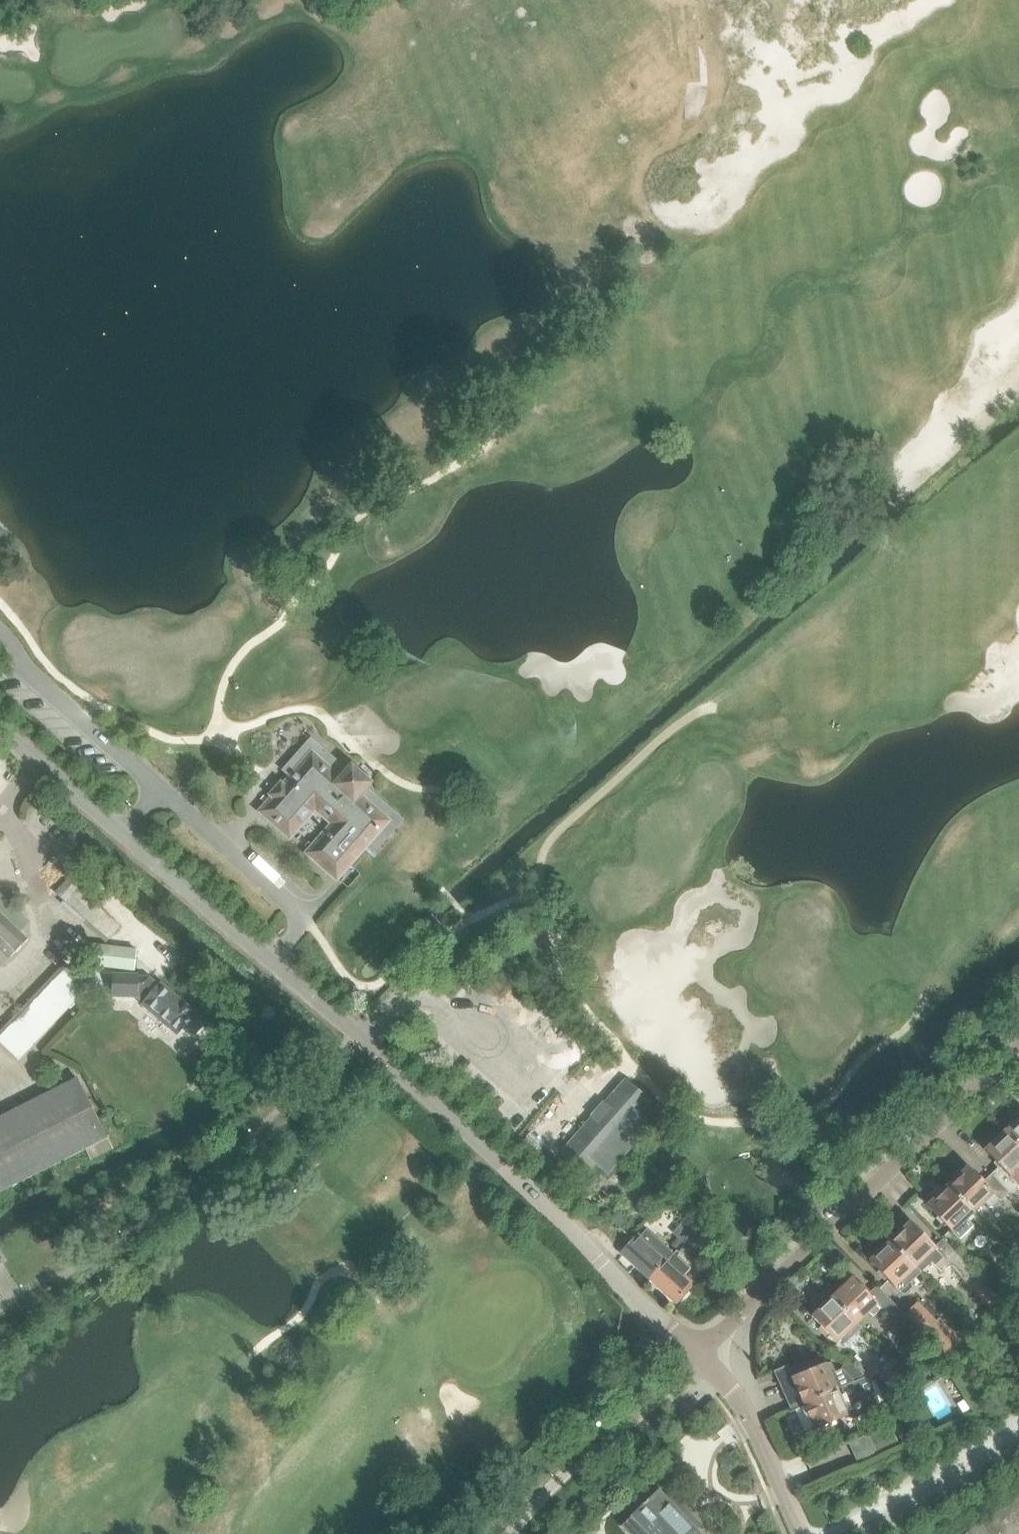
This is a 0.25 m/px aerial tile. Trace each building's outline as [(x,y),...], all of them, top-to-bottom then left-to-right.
[(285,730),(269,748),(286,764),(303,745),(285,730)] [(351,768),(340,780),(312,755),(284,787),(281,784),(271,796),(274,798),(262,812),(286,834),(315,801),(341,824),(312,857),(337,879),(387,822),(358,796),(369,784),(351,768)] [(80,889),(83,887),(71,876),(55,893),(110,941),(123,926),(80,889)] [(30,923),(0,895),(0,962),(4,966),(16,953),(17,954),(29,941),(21,932),(30,923)] [(135,972),(138,949),(91,944),(88,967),(135,972)] [(90,987),(68,965),(0,1036),(0,1042),(20,1061),(31,1050),(85,993),(90,987)] [(150,977),(136,977),(135,974),(101,975),(101,976),(91,976),(91,997),(101,997),(101,999),(105,999),(136,998),(136,991),(138,990),(138,991),(147,999),(141,1005),(178,1036),(187,1025),(198,1034),(208,1023),(197,1013),(198,1012),(162,982),(158,986),(149,978),(150,977)] [(93,1108),(77,1077),(0,1116),(0,1193),(109,1139),(93,1108)] [(640,1114),(650,1102),(625,1080),(560,1153),(586,1176),(596,1164),(608,1174),(652,1125),(640,1114)] [(1005,1132),(1018,1146),(1018,1119),(1005,1132)] [(1005,1132),(1002,1135),(999,1135),(994,1140),(994,1143),(985,1152),(999,1166),(990,1174),(1009,1194),(1015,1201),(1018,1197),(1018,1193),(1013,1187),(1016,1183),(1018,1186),(1018,1185),(1018,1146),(1005,1132)] [(990,1174),(982,1182),(967,1167),(947,1187),(973,1213),(984,1203),(989,1208),(993,1208),(999,1202),(999,1200),(1001,1202),(1009,1194),(990,1174)] [(965,1221),(973,1213),(947,1187),(927,1206),(960,1240),(972,1228),(965,1221)] [(698,1230),(686,1219),(673,1234),(685,1244),(698,1230)] [(980,1278),(941,1238),(933,1246),(910,1222),(890,1242),(916,1268),(927,1258),(942,1273),(950,1265),(970,1287),(971,1287),(990,1308),(999,1300),(979,1279),(980,1278)] [(699,1257),(709,1245),(710,1245),(696,1233),(685,1246),(699,1257)] [(671,1256),(654,1241),(649,1247),(638,1237),(623,1253),(651,1278),(664,1262),(665,1263),(670,1256),(671,1257),(671,1256)] [(895,1288),(916,1268),(890,1242),(869,1261),(895,1288)] [(678,1302),(693,1286),(681,1275),(685,1270),(671,1256),(671,1257),(670,1256),(665,1263),(664,1262),(651,1278),(678,1302)] [(905,1316),(878,1288),(870,1296),(852,1278),(836,1294),(862,1321),(877,1306),(895,1325),(905,1316)] [(843,1348),(851,1340),(866,1325),(862,1321),(836,1294),(831,1299),(826,1294),(821,1294),(810,1305),(810,1310),(814,1315),(812,1317),(838,1345),(839,1344),(843,1348)] [(939,1319),(935,1322),(917,1304),(907,1315),(947,1356),(958,1345),(958,1346),(962,1343),(939,1319)] [(919,1347),(926,1340),(921,1335),(897,1358),(903,1365),(916,1353),(917,1354),(922,1350),(919,1347)] [(887,1382),(901,1367),(894,1360),(880,1375),(887,1382)] [(865,1377),(849,1361),(840,1368),(851,1383),(863,1378),(865,1377)] [(803,1404),(837,1389),(826,1363),(792,1378),(803,1404)] [(865,1373),(872,1380),(883,1369),(876,1363),(865,1373)] [(851,1383),(837,1389),(803,1404),(814,1429),(840,1418),(841,1420),(843,1421),(846,1419),(847,1417),(846,1416),(847,1415),(854,1419),(868,1413),(870,1407),(864,1393),(872,1390),(867,1377),(865,1377),(863,1378),(851,1383)] [(899,1447),(895,1436),(875,1445),(870,1434),(849,1443),(858,1465),(899,1447)] [(982,1522),(982,1523),(968,1533),(1018,1533),(1018,1494),(982,1522)] [(701,1531),(672,1501),(667,1505),(657,1496),(619,1532),(621,1533),(698,1533),(701,1531)]
